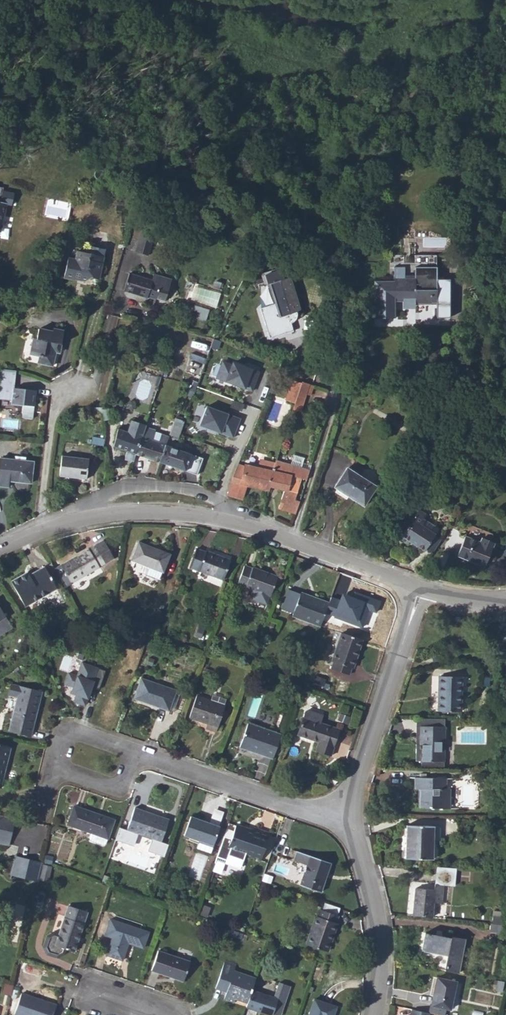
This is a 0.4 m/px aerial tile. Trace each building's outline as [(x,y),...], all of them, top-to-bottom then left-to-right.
[(71,204),(48,199),(45,216),(68,221),(71,204)] [(136,252),(143,229),(155,232),(160,234),(160,232),(154,230),(155,225),(139,220),(130,250),(136,252)] [(148,255),(155,232),(143,229),(136,252),(148,255)] [(104,256),(105,249),(93,246),(92,253),(104,256)] [(75,277),(82,279),(84,282),(85,282),(92,278),(99,279),(104,256),(92,253),(77,250),(75,259),(68,257),(64,277),(74,280),(75,277)] [(374,318),(394,318),(394,301),(402,301),(413,301),(414,301),(415,303),(435,303),(435,255),(414,255),(414,275),(403,276),(403,267),(392,267),(392,281),(374,281),(374,318)] [(147,298),(147,297),(155,299),(155,298),(164,301),(171,279),(154,274),(152,280),(129,273),(124,291),(147,298)] [(296,312),(300,310),(289,277),(267,285),(273,304),(259,309),(269,338),(292,330),(290,323),(293,321),(296,318),(296,315),(296,312)] [(185,313),(193,314),(194,303),(187,302),(185,313)] [(197,304),(193,315),(207,320),(211,308),(197,304)] [(32,354),(40,355),(39,357),(41,357),(40,363),(53,366),(56,352),(57,347),(60,348),(64,330),(53,328),(52,331),(38,328),(36,339),(35,339),(32,354)] [(32,339),(28,354),(39,357),(40,355),(32,354),(35,339),(32,339)] [(262,371),(236,361),(233,368),(223,365),(219,377),(254,391),(262,371)] [(36,389),(15,387),(16,371),(0,368),(0,371),(0,398),(12,399),(12,403),(23,404),(22,416),(32,418),(36,389)] [(117,394),(119,388),(124,390),(125,386),(118,384),(119,380),(116,379),(112,392),(117,394)] [(301,382),(291,379),(284,400),(294,403),(301,382)] [(299,410),(305,393),(309,394),(312,385),(311,385),(301,381),(301,382),(294,403),(292,408),(299,410)] [(209,406),(202,425),(234,437),(241,418),(209,406)] [(182,429),(185,420),(175,417),(169,434),(179,437),(182,429)] [(136,453),(145,425),(145,424),(132,419),(128,431),(118,428),(112,445),(125,449),(123,455),(134,459),(136,453)] [(159,461),(166,444),(152,439),(156,429),(145,425),(136,453),(159,461)] [(105,438),(92,435),(91,438),(88,438),(87,441),(90,442),(91,442),(93,443),(94,444),(98,444),(99,445),(103,446),(104,444),(105,438)] [(197,474),(203,458),(192,454),(192,453),(166,444),(159,461),(197,474)] [(301,467),(304,457),(294,454),(291,464),(301,467)] [(86,479),(88,458),(62,455),(59,475),(86,479)] [(8,479),(31,482),(33,461),(0,458),(0,484),(8,485),(8,479)] [(242,500),(248,485),(251,485),(268,489),(269,486),(273,470),(269,469),(271,461),(261,459),(259,467),(244,463),(243,465),(238,463),(226,495),(242,500)] [(284,489),(278,508),(296,513),(300,501),(295,500),(301,478),(306,480),(310,469),(301,467),(291,464),(276,459),(275,462),(273,470),(269,486),(284,489)] [(377,486),(346,466),(333,487),(363,506),(377,486)] [(402,535),(409,540),(425,549),(433,536),(435,532),(421,524),(424,519),(421,517),(424,512),(417,508),(411,518),(407,525),(400,521),(392,535),(399,539),(402,535)] [(424,519),(421,524),(435,532),(438,527),(424,519)] [(479,541),(481,536),(466,531),(464,535),(479,541)] [(407,543),(409,540),(402,535),(399,539),(407,543)] [(456,555),(484,566),(494,542),(481,536),(479,541),(464,535),(456,555)] [(431,554),(439,540),(433,536),(425,549),(431,554)] [(71,584),(114,559),(113,556),(105,543),(103,540),(73,557),(74,559),(61,566),(71,584)] [(161,571),(163,572),(170,553),(138,541),(131,559),(143,564),(161,571)] [(223,580),(230,559),(206,550),(205,552),(197,548),(190,567),(223,580)] [(61,566),(74,559),(73,557),(60,565),(61,566)] [(57,588),(64,584),(52,562),(45,566),(57,588)] [(140,571),(159,578),(161,571),(143,564),(140,571)] [(270,595),(277,575),(252,566),(252,568),(244,565),(237,583),(270,595)] [(11,582),(25,607),(57,588),(45,566),(29,575),(30,577),(27,579),(24,574),(11,582)] [(324,613),(328,603),(287,587),(278,609),(319,625),(324,613)] [(377,613),(381,600),(355,591),(352,596),(342,593),(339,600),(331,597),(328,603),(324,613),(359,625),(365,608),(377,613)] [(12,629),(0,610),(0,636),(12,629)] [(331,660),(332,661),(330,668),(349,675),(352,667),(353,668),(363,640),(340,632),(331,660)] [(106,670),(81,662),(77,674),(66,671),(62,684),(73,687),(71,692),(76,694),(73,702),(87,707),(93,688),(99,690),(106,670)] [(439,710),(460,711),(461,675),(440,675),(439,710)] [(175,693),(176,690),(141,678),(134,698),(169,710),(175,693)] [(30,737),(42,692),(20,686),(8,731),(30,737)] [(188,698),(175,693),(169,710),(182,715),(188,698)] [(224,705),(226,698),(212,694),(210,701),(224,705)] [(210,724),(209,729),(216,731),(225,706),(224,705),(210,701),(195,696),(189,717),(207,723),(210,724)] [(318,742),(315,751),(330,756),(339,730),(320,722),(323,715),(309,710),(308,710),(305,711),(297,734),(318,742)] [(281,734),(248,723),(239,747),(272,758),(281,734)] [(420,744),(422,744),(422,760),(444,760),(444,725),(420,725),(420,744)] [(0,788),(11,747),(0,744),(0,788)] [(416,789),(420,789),(419,807),(449,808),(450,788),(446,788),(446,777),(416,776),(416,789)] [(98,814),(74,805),(67,824),(91,832),(89,837),(91,840),(103,844),(106,843),(108,838),(114,821),(97,815),(98,814)] [(134,807),(124,837),(132,840),(135,832),(161,841),(169,819),(158,815),(157,817),(145,813),(146,811),(134,807)] [(0,813),(0,841),(7,843),(14,816),(0,813)] [(213,845),(219,826),(190,816),(184,835),(199,840),(213,845)] [(261,860),(269,835),(253,829),(252,831),(235,825),(228,848),(261,860)] [(406,857),(433,859),(433,840),(438,840),(440,839),(440,827),(439,826),(406,825),(406,857)] [(196,848),(210,853),(213,845),(199,840),(196,848)] [(306,865),(300,884),(321,892),(331,863),(296,851),(293,860),(306,865)] [(51,857),(45,855),(43,862),(49,864),(51,857)] [(16,856),(12,873),(32,878),(36,861),(16,856)] [(42,863),(36,861),(32,878),(38,879),(42,863)] [(41,879),(49,880),(52,865),(44,863),(41,879)] [(413,915),(432,917),(433,902),(441,903),(442,884),(436,884),(436,889),(416,888),(413,915)] [(336,915),(338,908),(324,902),(321,910),(336,915)] [(48,953),(57,956),(64,952),(65,948),(75,951),(87,912),(68,905),(59,935),(53,933),(48,935),(44,946),(48,953)] [(320,909),(317,917),(316,916),(306,945),(327,952),(337,924),(336,923),(338,916),(336,915),(321,910),(320,909)] [(492,923),(501,924),(502,916),(492,915),(492,923)] [(125,946),(126,942),(128,943),(144,948),(149,932),(110,919),(105,935),(112,937),(106,955),(122,960),(127,947),(125,946)] [(501,924),(492,923),(491,923),(490,931),(501,932),(501,924)] [(444,969),(458,972),(465,938),(452,936),(451,937),(425,932),(421,949),(447,954),(444,969)] [(183,981),(190,962),(158,951),(152,970),(183,981)] [(252,990),(256,978),(235,971),(237,965),(225,961),(215,988),(226,992),(223,999),(234,1003),(235,999),(247,1003),(252,990)] [(446,1007),(450,1008),(456,981),(437,976),(432,1004),(446,1007)] [(498,980),(496,990),(502,991),(504,981),(498,980)] [(278,999),(252,990),(247,1003),(246,1007),(268,1014),(272,1014),(278,999)] [(56,1006),(39,1000),(39,999),(21,993),(14,1014),(15,1014),(53,1014),(56,1006)] [(336,1007),(314,1000),(309,1014),(334,1014),(336,1007)] [(446,1007),(432,1004),(430,1004),(428,1012),(444,1014),(445,1014),(446,1007)]
